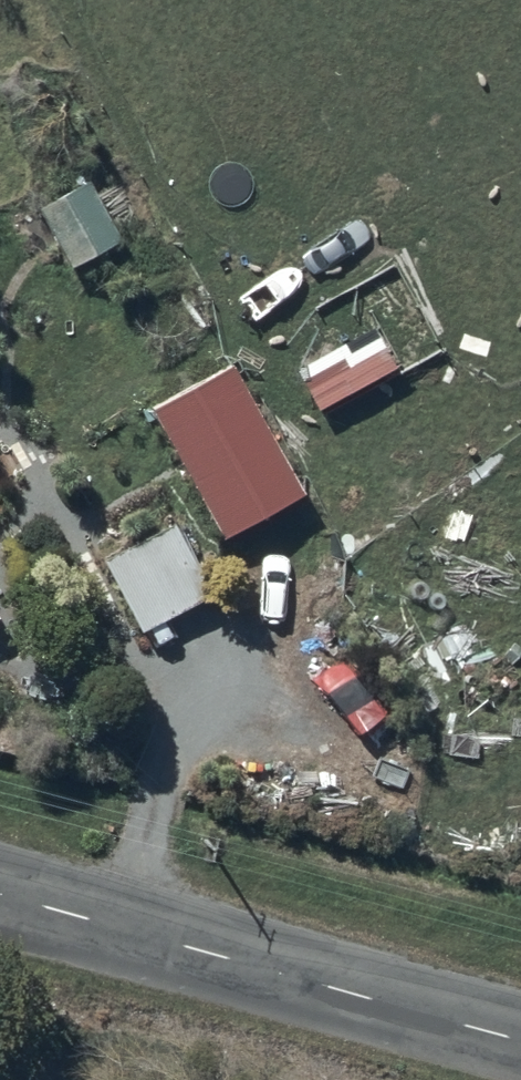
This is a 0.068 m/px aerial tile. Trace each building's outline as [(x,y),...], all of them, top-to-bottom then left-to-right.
[(235,365),(156,408),(228,540),(307,497),(235,365)] [(179,531),(103,571),(142,646),(218,605),(179,531)]
